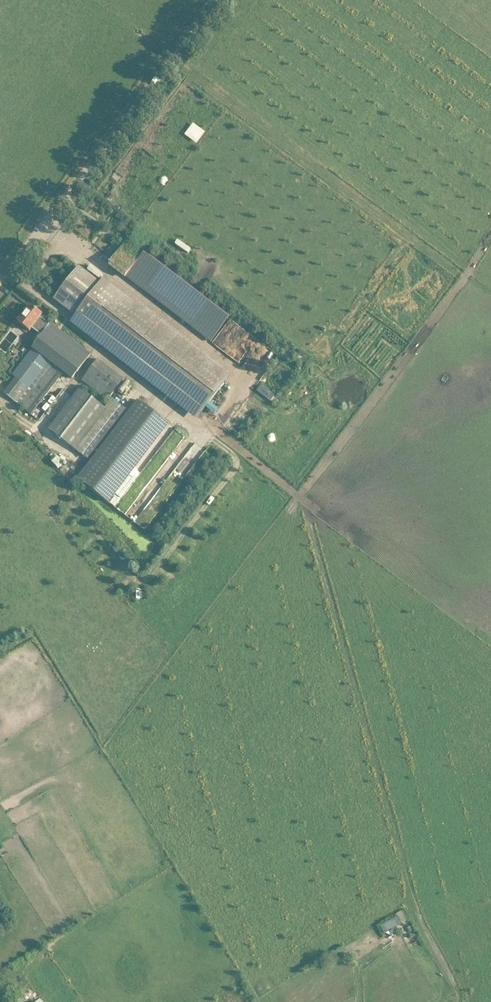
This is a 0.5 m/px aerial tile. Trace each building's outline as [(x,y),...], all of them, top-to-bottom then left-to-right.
[(189,253),(193,248),(180,239),(177,244),(189,253)] [(127,240),(108,265),(125,277),(210,343),(229,318),(143,253),(127,240)] [(79,267),(54,300),(75,316),(100,283),(79,267)] [(100,283),(75,316),(201,413),(205,407),(209,402),(225,380),(100,283)] [(33,349),(13,375),(30,387),(40,374),(45,378),(22,408),(31,415),(64,373),(72,379),(91,355),(51,324),(50,325),(40,318),(42,315),(30,306),(17,322),(30,331),(34,326),(37,328),(35,331),(42,335),(32,348),(33,349)] [(8,349),(11,342),(4,339),(1,346),(8,349)] [(110,398),(124,380),(98,359),(82,381),(110,402),(105,409),(83,392),(52,432),(85,458),(123,408),(110,398)] [(273,401),(277,395),(262,384),(258,390),(273,401)] [(139,400),(78,480),(108,503),(169,423),(139,400)] [(214,529),(217,524),(206,515),(202,520),(214,529)] [(86,551),(96,542),(93,538),(82,547),(86,551)] [(403,910),(394,916),(400,925),(409,919),(403,910)] [(386,931),(398,924),(393,916),(381,924),(386,931)] [(0,988),(0,1001),(8,1001),(11,1000),(5,994),(7,992),(2,986),(0,988)]
